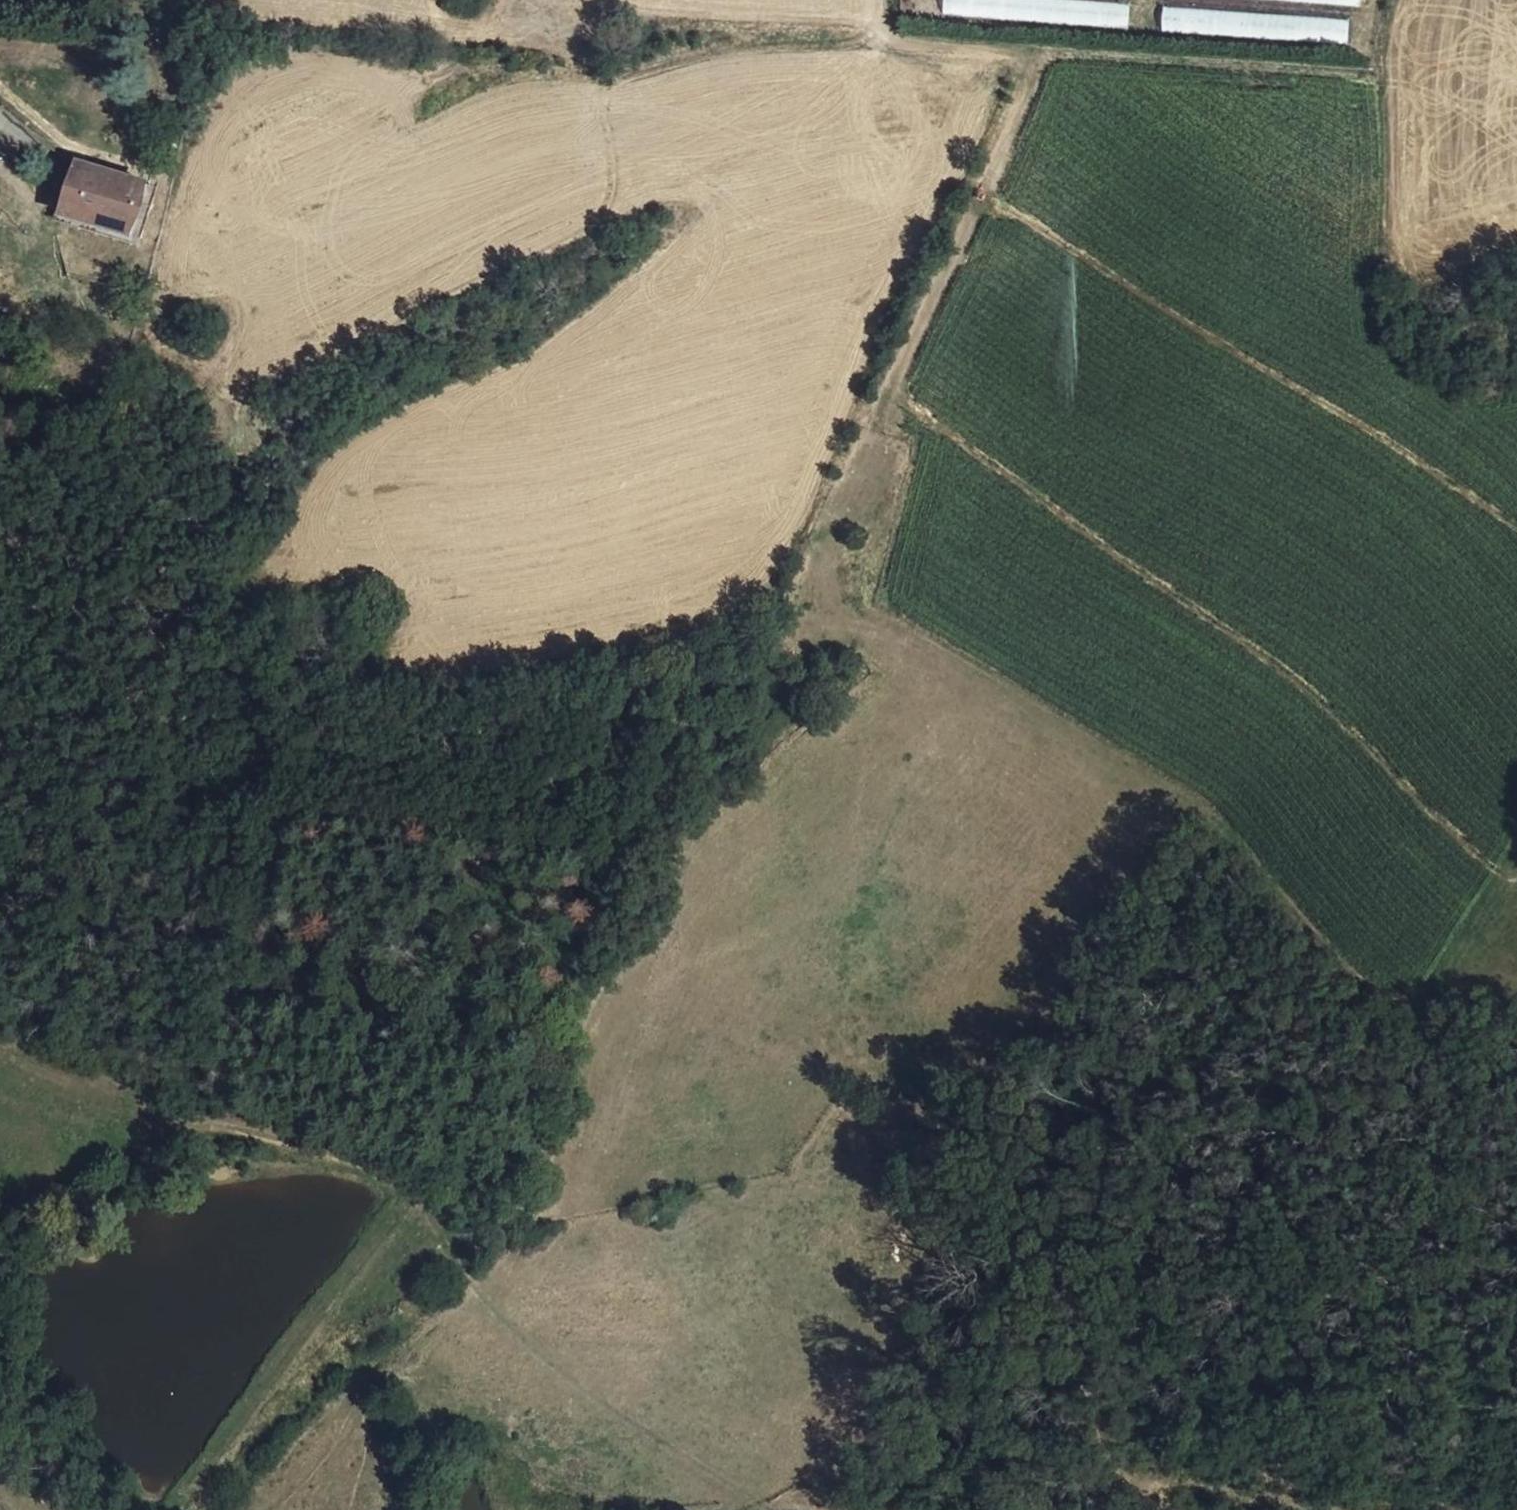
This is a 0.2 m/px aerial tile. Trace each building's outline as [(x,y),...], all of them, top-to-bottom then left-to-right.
[(1130,24),(1131,0),(946,0),(945,17),(1130,24)] [(1351,39),(1351,15),(1164,10),(1164,34),(1351,39)] [(113,213),(110,224),(146,234),(160,185),(90,164),(80,204),(113,213)] [(77,214),(110,224),(113,213),(80,204),(77,214)]
